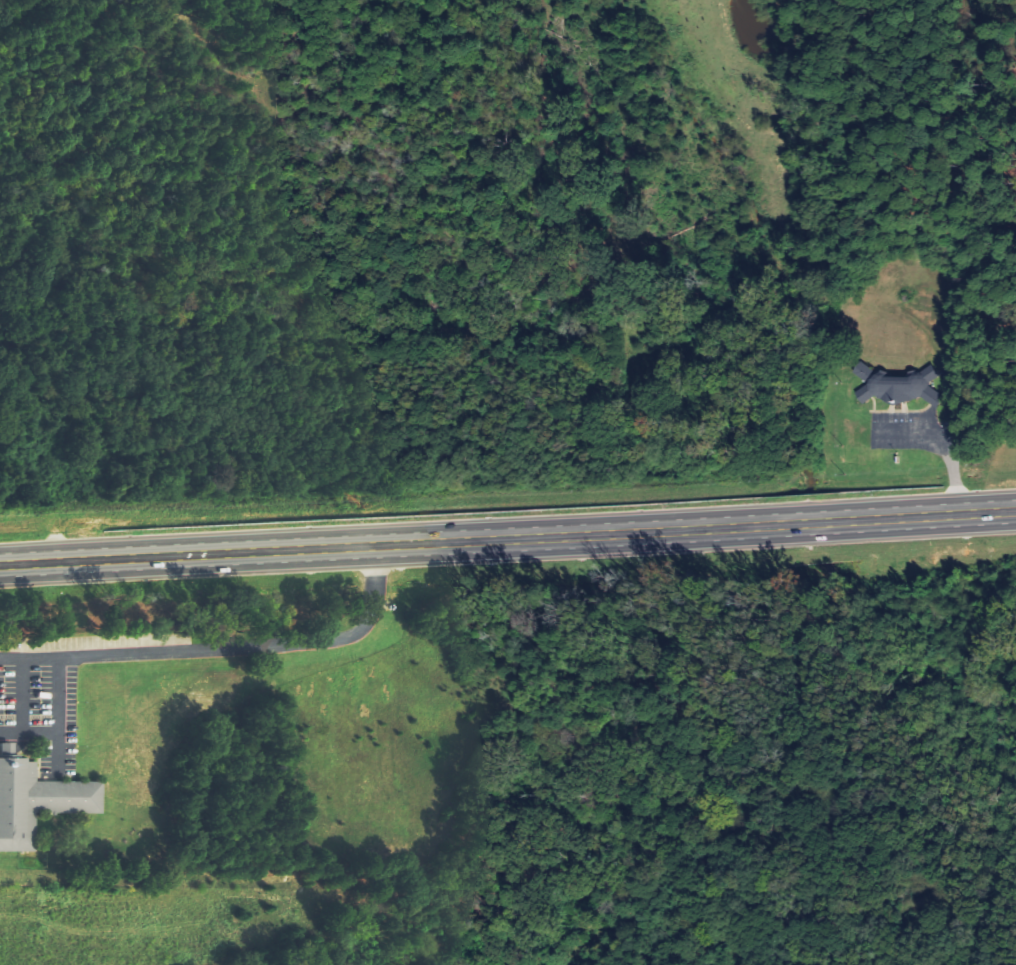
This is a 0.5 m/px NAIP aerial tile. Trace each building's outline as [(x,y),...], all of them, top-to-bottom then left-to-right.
[(936,366),(896,387),(882,361),(863,371),(871,386),(860,392),(868,407),(893,394),(901,408),(928,394),(936,410),(947,404),(935,381),(942,377),(936,366)] [(32,852),(32,813),(96,814),(96,782),(33,782),(33,760),(6,760),(6,745),(0,745),(0,851),(32,852)]
